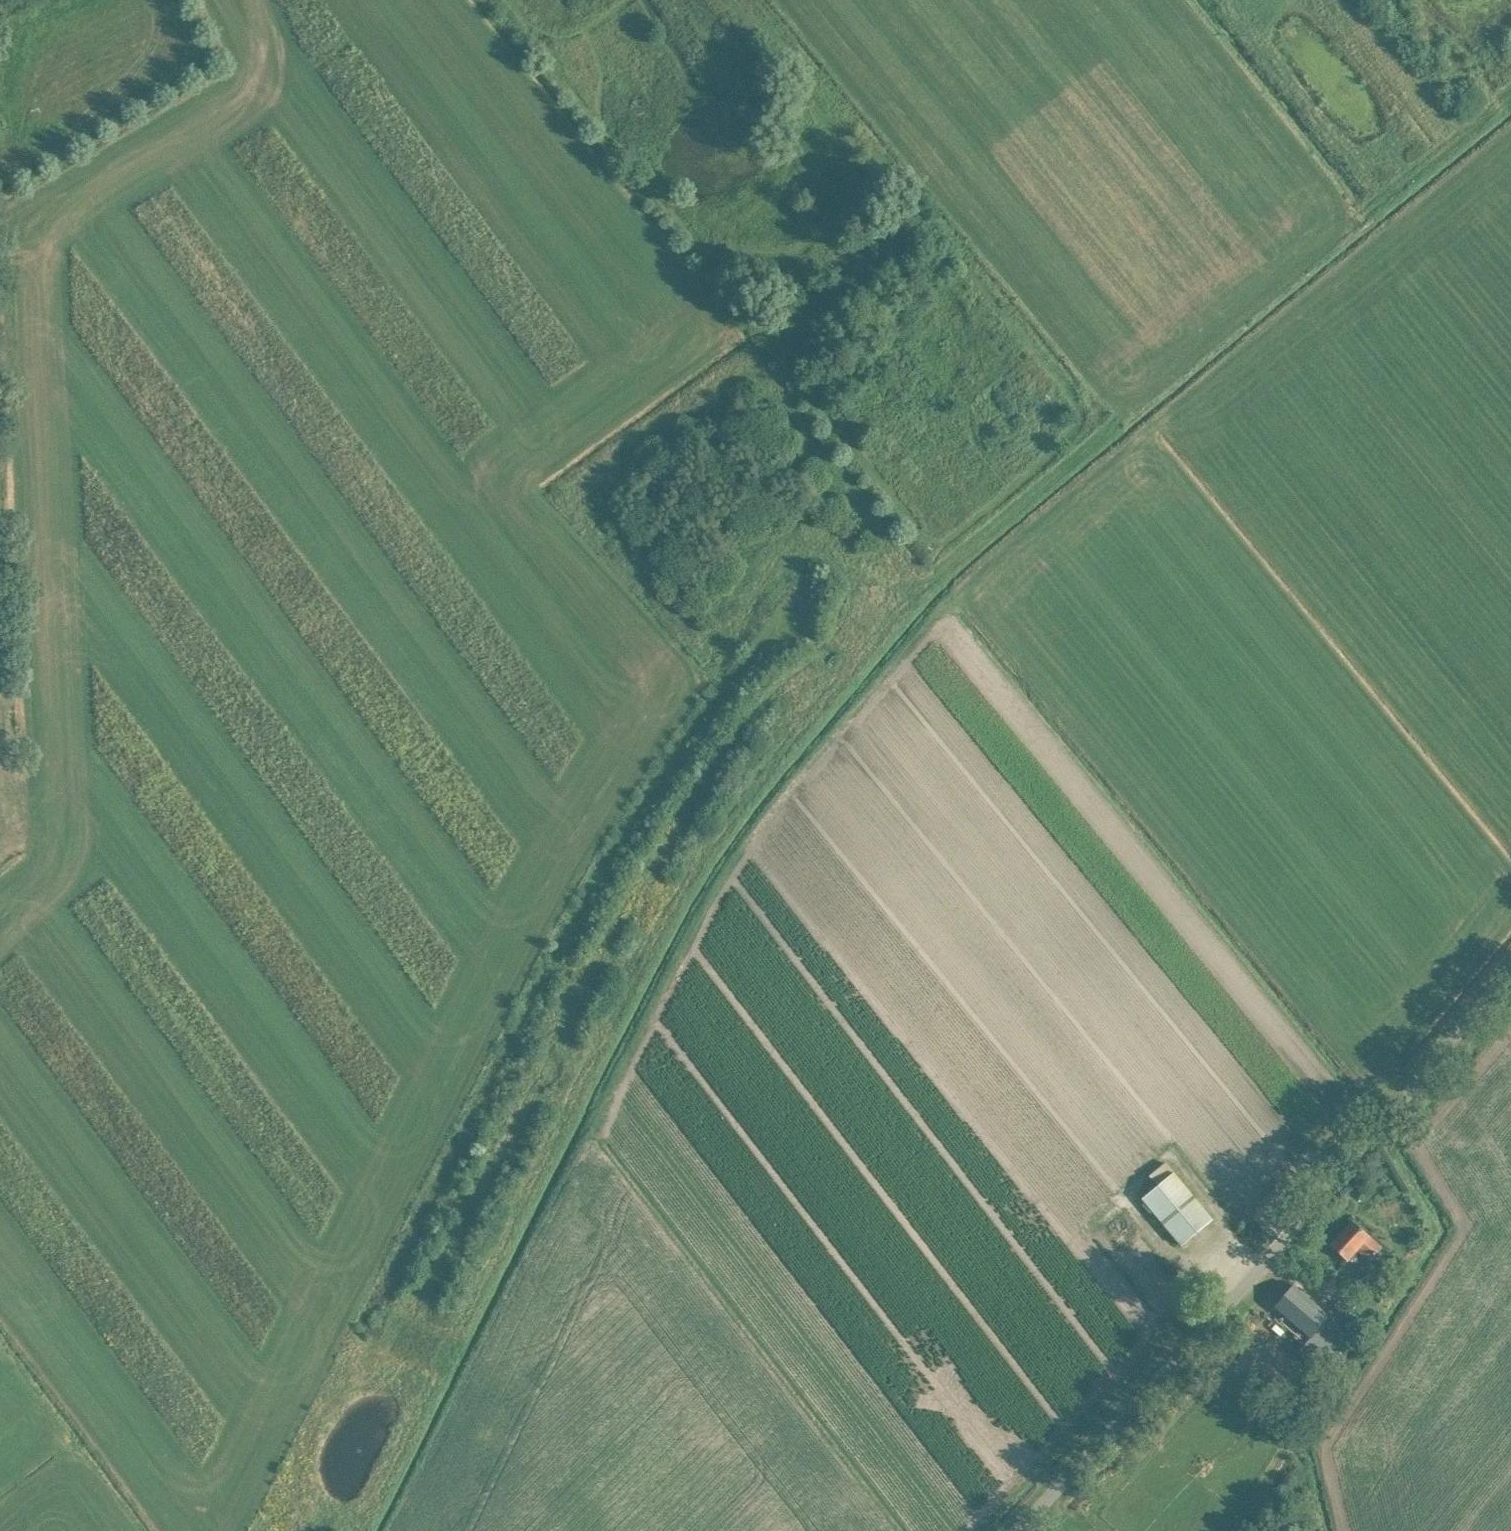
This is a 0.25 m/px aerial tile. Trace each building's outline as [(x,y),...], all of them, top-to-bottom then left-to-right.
[(1166,1163),(1150,1176),(1158,1185),(1142,1198),(1182,1245),(1213,1219),(1166,1163)] [(1330,1245),(1347,1260),(1357,1249),(1369,1260),(1382,1247),(1353,1220),(1330,1245)] [(1292,1285),(1262,1321),(1320,1372),(1351,1336),(1292,1285)]
